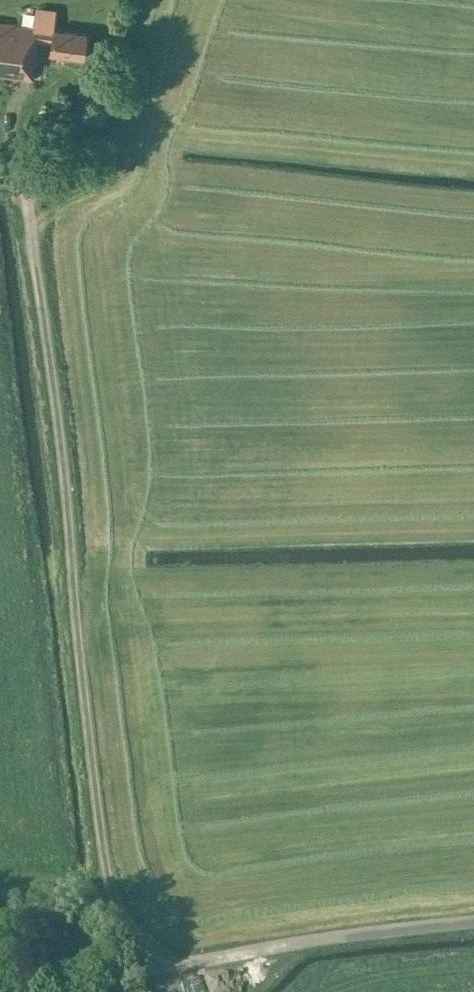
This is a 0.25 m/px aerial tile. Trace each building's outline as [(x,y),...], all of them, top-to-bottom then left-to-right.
[(50,52),(84,57),(87,34),(39,27),(0,22),(0,74),(32,79),(37,40),(51,42),(50,52)]
